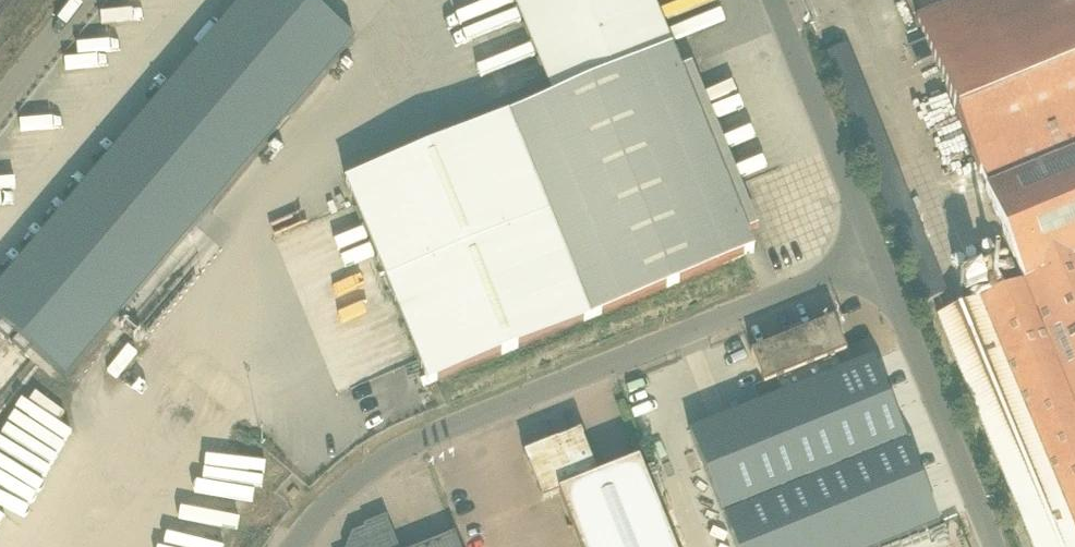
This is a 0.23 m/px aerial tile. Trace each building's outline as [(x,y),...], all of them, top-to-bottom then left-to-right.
[(0,286),(0,322),(66,378),(354,40),(308,0),(244,0),(0,286)] [(554,99),(672,52),(651,0),(514,0),(554,99)] [(943,8),(939,0),(929,0),(918,5),(923,16),(917,19),(926,41),(909,47),(917,66),(933,59),(1025,281),(938,317),(1033,546),(1074,546),(1074,0),(963,0),(943,8)] [(922,306),(923,306),(949,295),(847,45),(821,56),(922,306)] [(754,252),(746,232),(672,52),(554,99),(511,117),(593,318),(754,252)] [(593,318),(511,117),(346,184),(428,384),(593,318)] [(691,434),(737,546),(882,546),(939,524),(873,360),(843,372),(836,356),(847,352),(834,320),(752,353),(765,385),(775,381),(782,397),(691,434)] [(581,432),(525,455),(543,501),(560,495),(581,546),(675,546),(640,461),(599,477),(581,432)] [(74,507),(101,449),(71,435),(52,476),(43,472),(38,483),(22,476),(19,483),(74,507)] [(386,516),(364,525),(367,533),(355,538),(351,546),(399,546),(386,516)] [(455,534),(423,546),(460,546),(455,534)]
